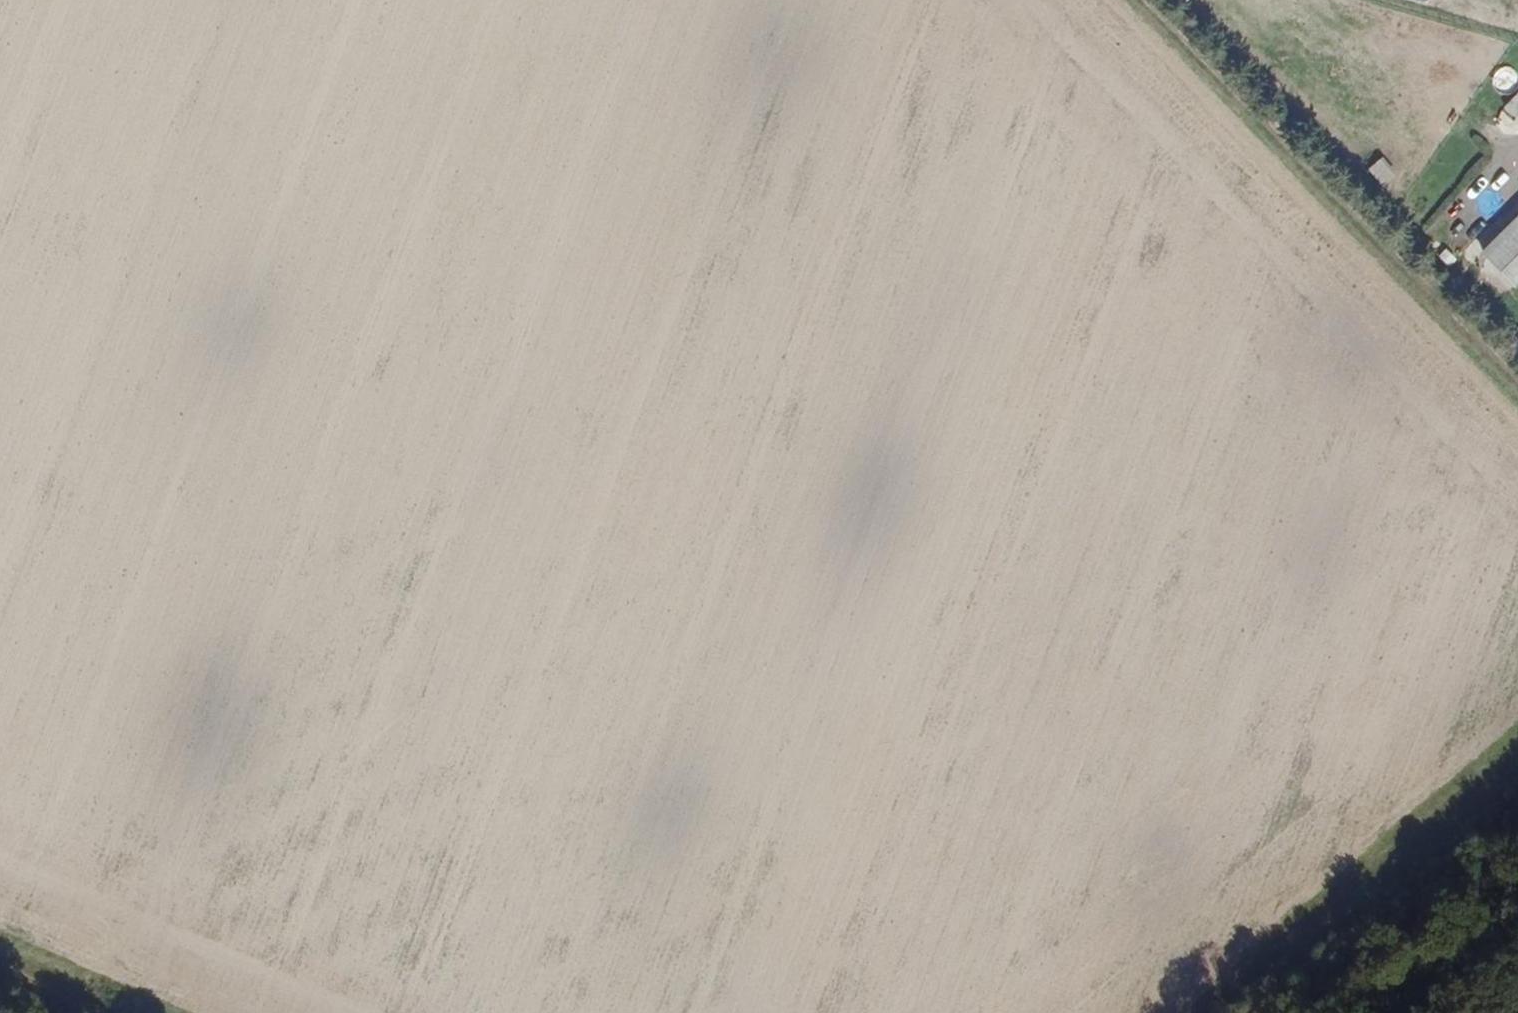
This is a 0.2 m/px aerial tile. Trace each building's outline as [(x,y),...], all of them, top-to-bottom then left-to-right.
[(1502,110),(1517,126),(1517,94),(1502,110)] [(1395,175),(1381,159),(1368,170),(1382,186),(1395,175)] [(1517,278),(1517,223),(1487,254),(1514,282),(1517,278)]
